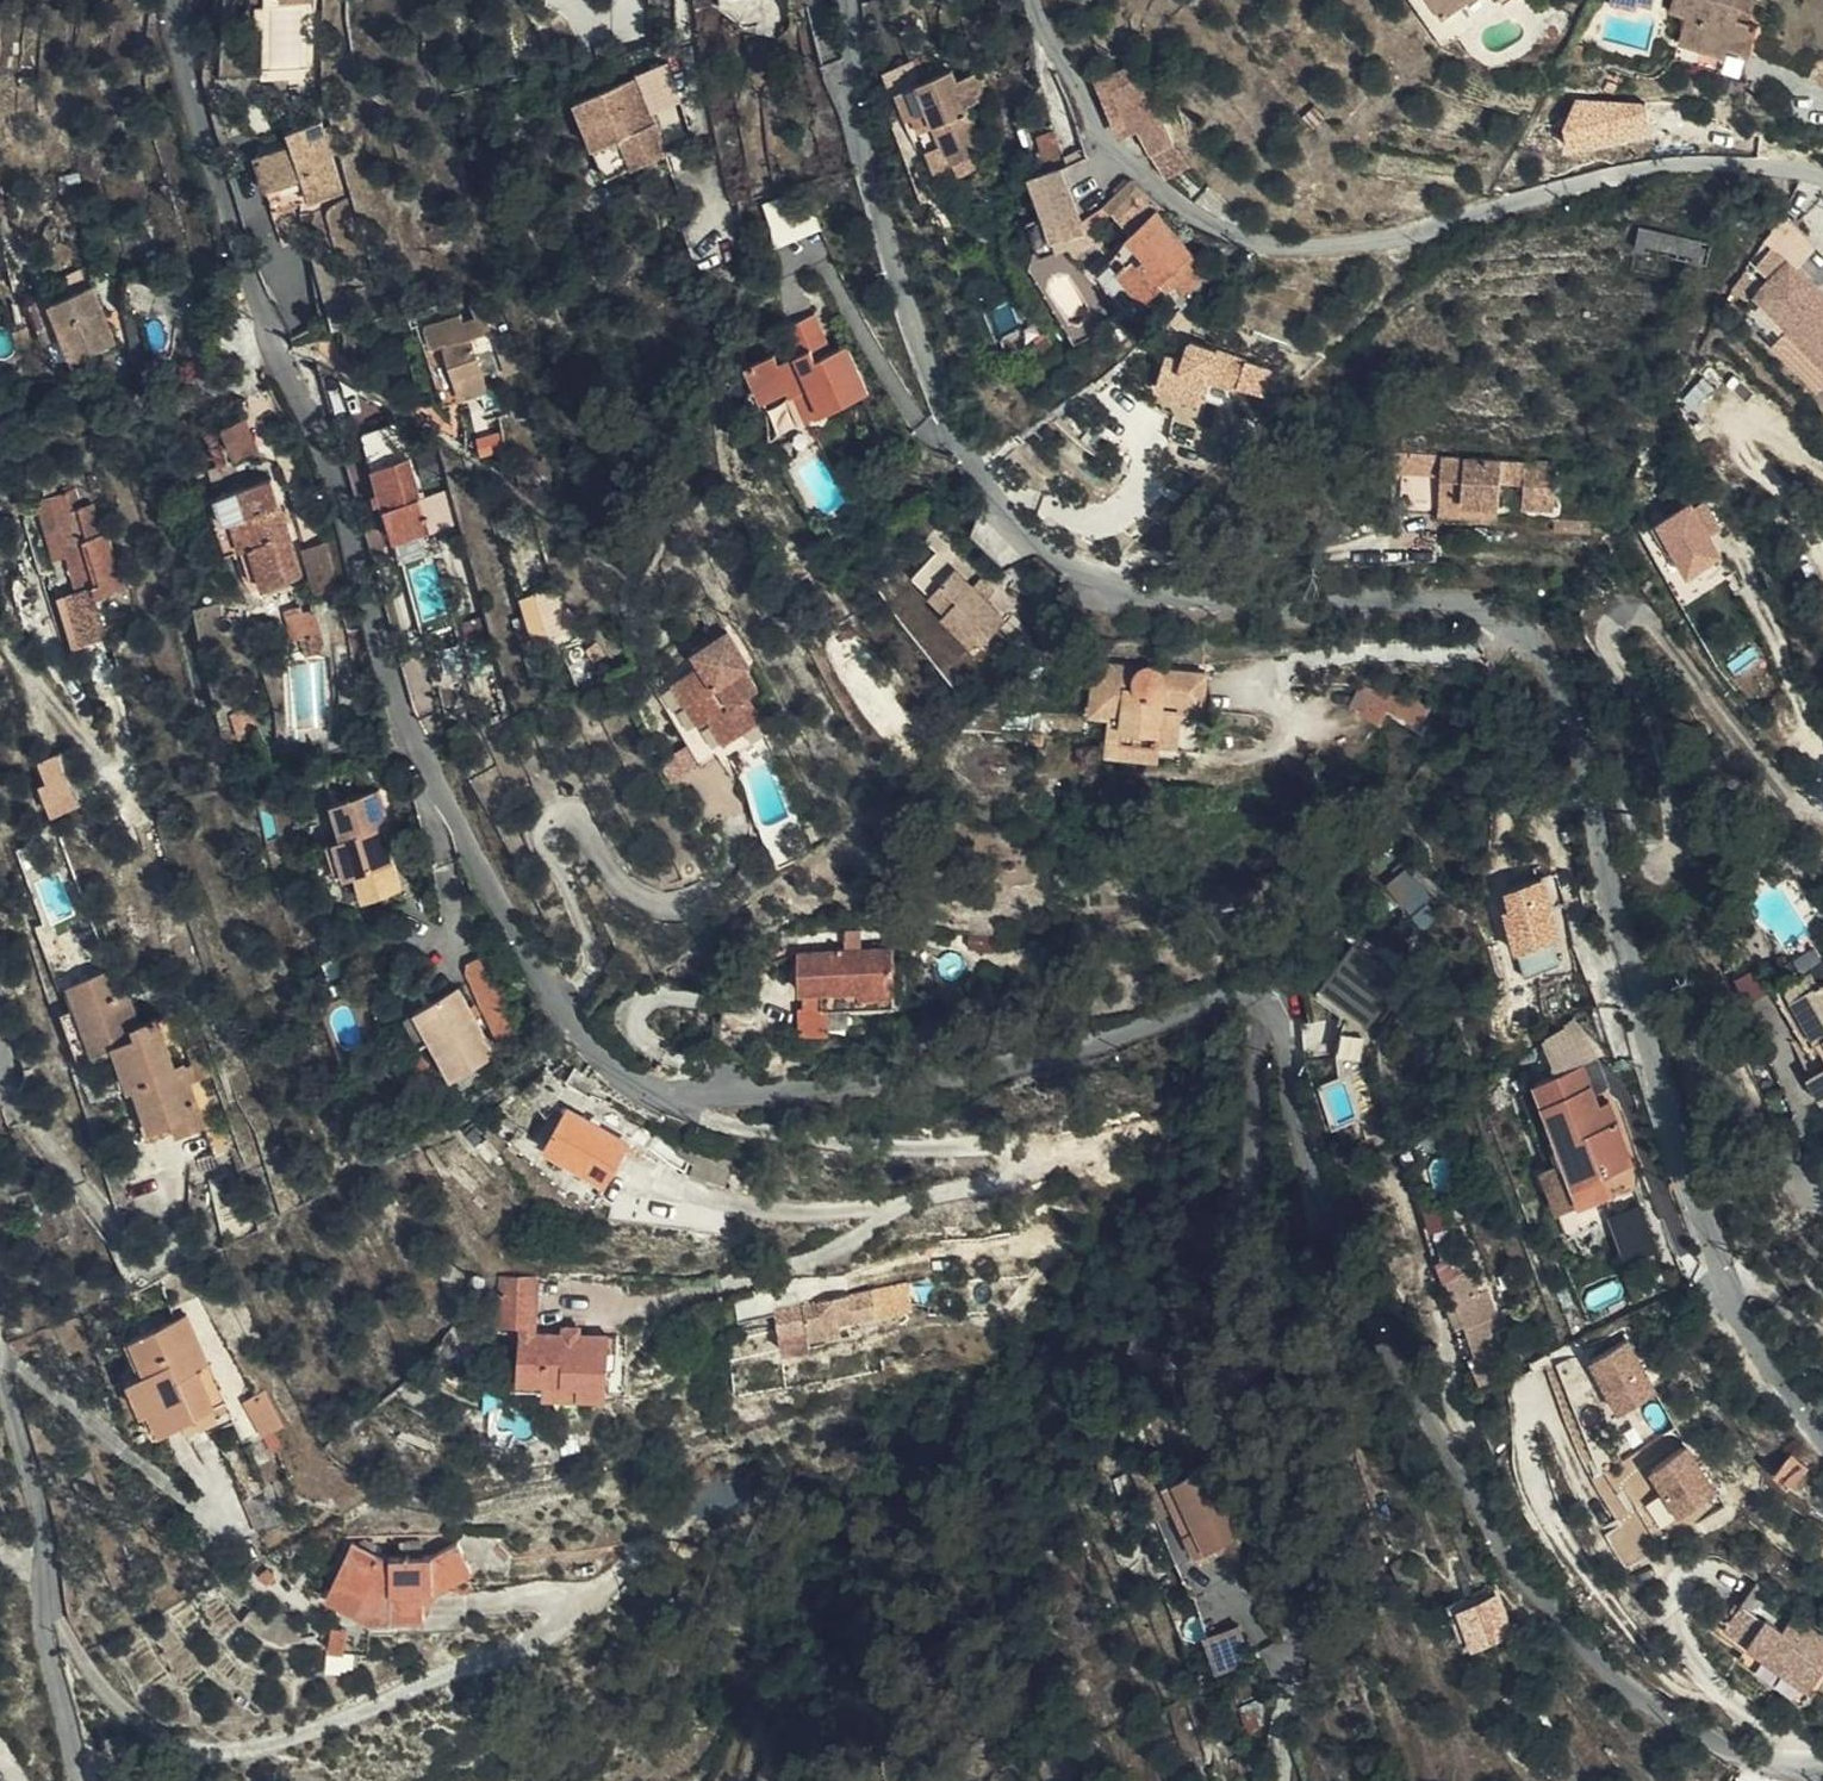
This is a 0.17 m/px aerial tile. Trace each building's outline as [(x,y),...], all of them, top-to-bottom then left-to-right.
[(1446,29),(1481,0),(1423,0),(1446,29)] [(1504,14),(1521,0),(1493,0),(1504,14)] [(1743,55),(1750,31),(1746,29),(1734,27),(1737,11),(1749,13),(1754,0),(1674,0),(1672,4),(1681,6),(1675,37),(1743,55)] [(1734,27),(1746,29),(1749,13),(1737,11),(1734,27)] [(1716,64),(1738,68),(1743,55),(1675,37),(1667,57),(1716,64)] [(1131,57),(1096,72),(1123,115),(1130,111),(1144,140),(1164,129),(1131,57)] [(1736,76),(1738,68),(1716,64),(1667,57),(1736,76)] [(908,118),(911,118),(929,110),(952,164),(963,159),(981,152),(985,150),(966,107),(955,79),(950,69),(899,90),(908,118)] [(975,71),(955,79),(966,107),(986,97),(975,71)] [(667,151),(642,72),(579,93),(604,171),(667,151)] [(1650,132),(1647,91),(1568,98),(1571,138),(1650,132)] [(282,205),(356,186),(335,110),(300,119),(302,134),(266,142),(282,205)] [(929,110),(911,118),(933,171),(952,164),(929,110)] [(1107,193),(1103,187),(1085,147),(1066,156),(1052,120),(1038,126),(1042,140),(1038,142),(1047,162),(1027,168),(1046,212),(1059,207),(1065,217),(1083,212),(1082,207),(1107,193)] [(1166,164),(1178,149),(1164,129),(1144,140),(1166,164)] [(981,152),(963,159),(981,205),(1000,198),(981,152)] [(1155,199),(1162,193),(1138,169),(1111,181),(1103,187),(1107,193),(1131,222),(1128,225),(1133,229),(1099,262),(1135,301),(1173,268),(1198,246),(1155,199)] [(808,186),(767,196),(778,239),(819,229),(808,186)] [(1801,263),(1820,244),(1789,214),(1751,254),(1773,275),(1755,293),(1789,325),(1774,340),(1822,388),(1822,284),(1801,263)] [(1208,258),(1198,246),(1173,268),(1182,278),(1208,258)] [(79,354),(120,336),(96,276),(55,292),(79,354)] [(575,312),(590,304),(584,292),(569,302),(575,312)] [(463,391),(489,384),(473,335),(494,328),(484,295),(473,298),(477,315),(462,319),(458,309),(425,319),(433,346),(448,343),(463,391)] [(773,402),(780,399),(796,393),(806,420),(852,402),(832,349),(812,356),(798,319),(775,329),(785,354),(759,364),(758,358),(729,368),(744,405),(771,396),(773,402)] [(506,349),(517,345),(512,330),(501,334),(506,349)] [(1248,383),(1269,390),(1277,364),(1218,343),(1211,364),(1249,378),(1248,383)] [(796,393),(780,399),(791,427),(806,420),(796,393)] [(224,423),(240,453),(265,440),(249,410),(224,423)] [(395,422),(366,430),(374,461),(403,454),(395,422)] [(1392,457),(1384,517),(1426,522),(1429,498),(1453,501),(1452,510),(1489,516),(1491,487),(1517,489),(1515,516),(1545,520),(1549,474),(1392,457)] [(436,533),(428,502),(418,458),(382,466),(405,560),(441,551),(436,533)] [(271,472),(217,493),(225,520),(234,516),(244,545),(255,576),(268,571),(272,580),(306,568),(271,472)] [(68,497),(73,513),(84,509),(79,493),(68,497)] [(225,520),(217,493),(207,497),(227,552),(244,545),(234,516),(225,520)] [(1722,525),(1707,493),(1658,517),(1685,572),(1724,553),(1713,529),(1722,525)] [(449,496),(428,502),(436,533),(456,527),(449,496)] [(1429,498),(1426,522),(1487,527),(1489,516),(1452,510),(1453,501),(1429,498)] [(95,506),(84,509),(93,536),(105,532),(95,506)] [(89,598),(93,597),(112,591),(129,585),(110,530),(105,532),(93,536),(84,509),(73,513),(55,521),(65,551),(74,547),(89,598)] [(317,586),(341,579),(329,537),(306,544),(317,586)] [(941,605),(931,616),(928,619),(961,653),(990,622),(973,605),(957,589),(922,551),(895,578),(915,601),(927,589),(941,605)] [(957,589),(973,605),(984,595),(968,578),(957,589)] [(915,601),(931,616),(941,605),(927,589),(915,601)] [(112,591),(93,597),(95,605),(81,609),(90,637),(123,626),(112,591)] [(592,617),(576,595),(554,602),(560,626),(592,617)] [(303,647),(317,641),(312,626),(325,620),(319,604),(291,614),(303,647)] [(476,655),(492,652),(484,618),(468,621),(476,655)] [(698,655),(654,681),(699,760),(713,750),(711,745),(743,726),(736,715),(755,703),(746,688),(757,679),(744,658),(750,654),(731,621),(692,644),(698,655)] [(1108,738),(1157,747),(1202,684),(1166,679),(1163,674),(1160,670),(1155,668),(1150,668),(1146,670),(1139,675),(1098,669),(1089,716),(1111,721),(1108,738)] [(1427,728),(1435,703),(1361,679),(1351,709),(1388,721),(1390,716),(1427,728)] [(1177,751),(1176,760),(1192,762),(1206,684),(1202,684),(1157,747),(1177,751)] [(736,715),(743,726),(763,714),(755,703),(736,715)] [(1104,757),(1145,764),(1157,747),(1108,738),(1104,757)] [(1157,747),(1145,764),(1174,769),(1176,760),(1177,751),(1157,747)] [(84,798),(64,748),(43,756),(51,778),(44,781),(55,809),(84,798)] [(364,889),(407,869),(392,836),(400,831),(381,790),(337,809),(357,851),(348,857),(364,889)] [(1422,924),(1441,911),(1408,865),(1390,878),(1422,924)] [(1374,1029),(1409,983),(1354,941),(1319,987),(1374,1029)] [(830,1002),(905,999),(902,942),(807,946),(808,984),(827,984),(830,1002)] [(1821,963),(1814,966),(1806,956),(1766,977),(1809,1052),(1800,1057),(1816,1084),(1822,1081),(1822,967),(1821,963)] [(75,974),(82,1001),(97,1048),(118,1043),(131,1086),(142,1085),(156,1126),(177,1120),(181,1131),(207,1122),(187,1063),(180,1066),(164,1014),(136,1023),(124,977),(114,980),(109,962),(75,974)] [(504,1045),(466,977),(420,998),(458,1069),(504,1045)] [(530,1018),(510,982),(496,990),(515,1026),(530,1018)] [(97,1048),(82,1001),(64,1005),(79,1054),(97,1048)] [(170,1012),(164,1014),(180,1066),(187,1063),(184,1053),(170,1012)] [(1344,1075),(1326,1077),(1330,1119),(1358,1117),(1352,1057),(1365,1056),(1363,1030),(1340,1032),(1344,1075)] [(187,1063),(207,1122),(216,1153),(230,1149),(205,1075),(193,1049),(184,1053),(187,1063)] [(1530,1069),(1562,1170),(1622,1149),(1610,1110),(1594,1116),(1586,1090),(1575,1053),(1530,1069)] [(1603,1085),(1586,1090),(1594,1116),(1610,1110),(1603,1085)] [(548,1142),(610,1178),(634,1138),(572,1102),(548,1142)] [(1622,1149),(1562,1170),(1570,1193),(1629,1173),(1622,1149)] [(1627,1258),(1661,1246),(1645,1200),(1611,1211),(1627,1258)] [(525,1270),(494,1269),(494,1290),(524,1291),(525,1270)] [(524,1291),(525,1314),(563,1288),(564,1272),(525,1270),(524,1291)] [(1470,1374),(1503,1359),(1487,1322),(1490,1320),(1475,1285),(1458,1292),(1448,1270),(1432,1277),(1465,1347),(1459,1350),(1470,1374)] [(928,1278),(893,1283),(898,1314),(933,1308),(928,1278)] [(893,1284),(821,1297),(831,1332),(877,1324),(876,1317),(898,1314),(893,1284)] [(563,1288),(525,1314),(546,1315),(561,1315),(563,1288)] [(831,1332),(821,1297),(788,1302),(795,1348),(823,1344),(821,1333),(831,1332)] [(162,1310),(119,1343),(162,1399),(157,1405),(171,1422),(195,1403),(211,1391),(184,1357),(193,1349),(162,1310)] [(561,1315),(546,1315),(546,1326),(561,1326),(561,1315)] [(561,1326),(546,1326),(545,1373),(537,1373),(537,1383),(642,1389),(644,1330),(595,1327),(595,1320),(582,1319),(582,1327),(561,1326)] [(1620,1409),(1661,1388),(1632,1332),(1590,1354),(1620,1409)] [(162,1399),(119,1343),(111,1349),(135,1380),(130,1385),(150,1410),(157,1405),(162,1399)] [(268,1387),(247,1396),(263,1431),(284,1422),(268,1387)] [(218,1399),(211,1391),(195,1403),(203,1413),(218,1399)] [(1767,1459),(1782,1472),(1801,1450),(1787,1437),(1767,1459)] [(1692,1439),(1651,1463),(1679,1512),(1721,1488),(1692,1439)] [(1249,1522),(1224,1448),(1175,1466),(1199,1542),(1249,1522)] [(374,1616),(426,1617),(420,1561),(391,1556),(366,1541),(340,1588),(367,1602),(364,1611),(374,1616)] [(420,1561),(426,1617),(434,1617),(430,1599),(448,1593),(483,1580),(471,1550),(436,1564),(420,1561)] [(1748,1625),(1806,1667),(1822,1642),(1822,1613),(1754,1564),(1736,1588),(1760,1606),(1748,1625)] [(1503,1587),(1458,1601),(1470,1642),(1516,1629),(1503,1587)] [(1722,1607),(1748,1625),(1760,1606),(1736,1588),(1722,1607)] [(430,1599),(434,1617),(448,1593),(430,1599)] [(333,1645),(365,1658),(375,1635),(341,1621),(333,1645)] [(1252,1717),(1271,1711),(1266,1693),(1247,1698),(1252,1717)]
